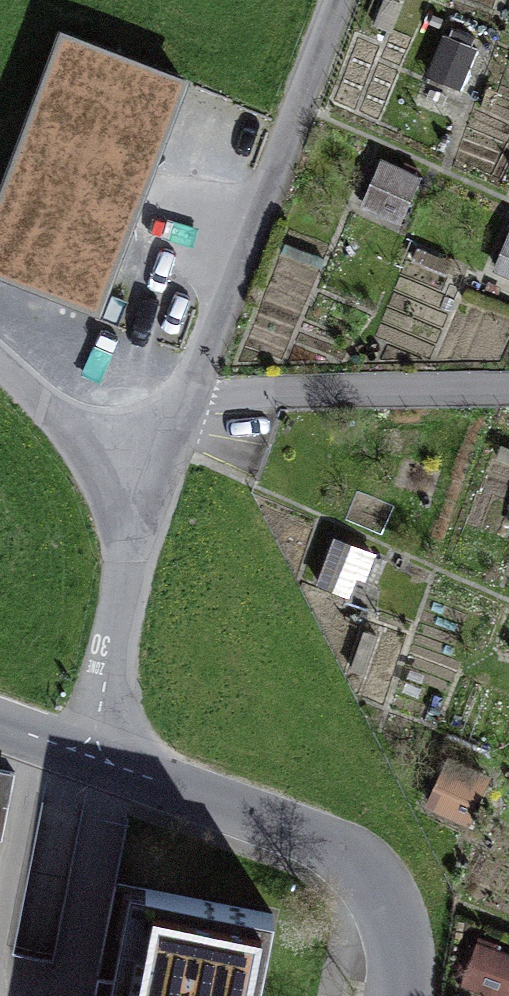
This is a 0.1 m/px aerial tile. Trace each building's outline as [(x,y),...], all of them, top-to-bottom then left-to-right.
[(0,161),(0,246),(98,287),(184,82),(56,28),(0,161)] [(443,32),(430,75),(462,85),(476,42),(443,32)] [(0,770),(0,841),(5,842),(18,774),(0,770)] [(285,955),(167,933),(156,995),(277,995),(285,955)]
